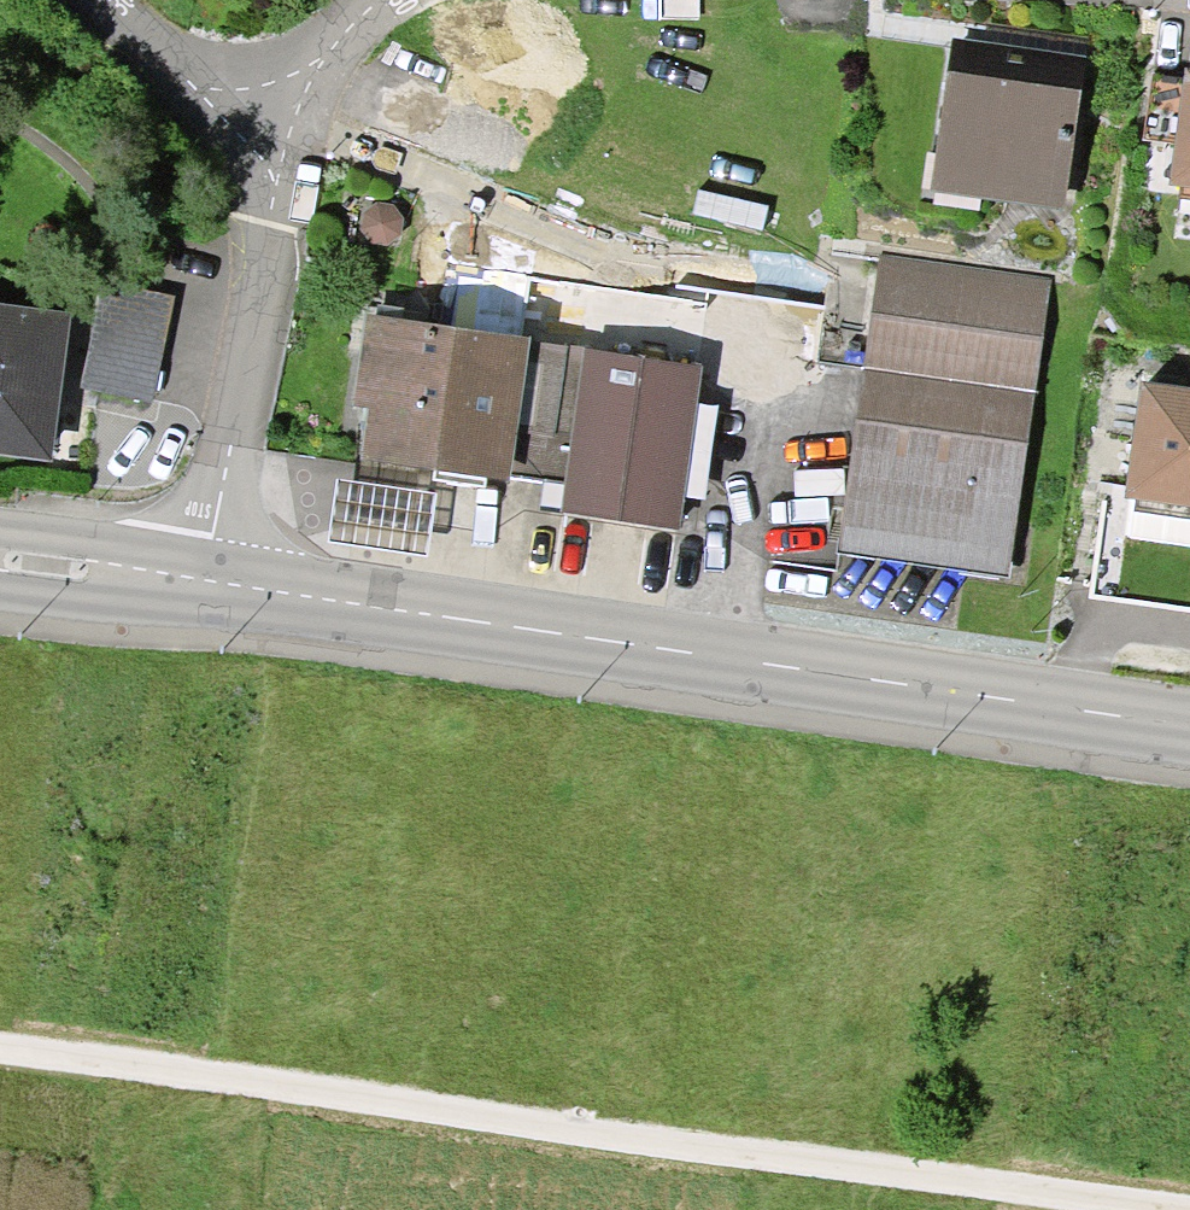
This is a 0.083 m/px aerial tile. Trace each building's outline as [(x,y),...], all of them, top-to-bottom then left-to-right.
[(1057,203),(1076,71),(951,53),(935,159),(982,166),(979,192),(1057,203)] [(1166,78),(1152,185),(1189,191),(1189,81),(1166,78)] [(875,263),(859,377),(835,542),(1006,567),(1033,370),(1045,371),(1051,324),(1039,322),(1044,288),(875,263)] [(138,403),(160,303),(104,291),(82,391),(138,403)] [(0,303),(0,435),(44,441),(61,311),(0,303)] [(672,532),(695,384),(696,374),(372,324),(360,406),(376,409),(369,462),(563,492),(559,514),(672,532)] [(1127,392),(1112,499),(1189,509),(1189,400),(1127,392)]
